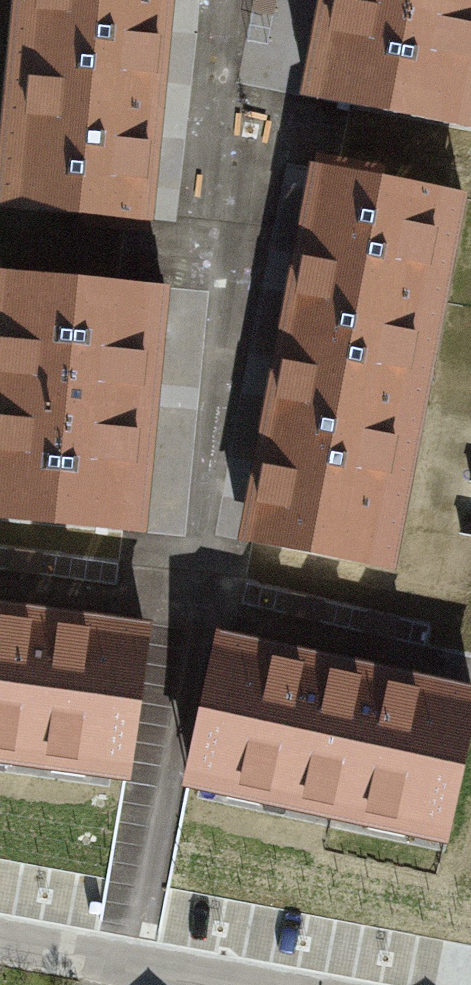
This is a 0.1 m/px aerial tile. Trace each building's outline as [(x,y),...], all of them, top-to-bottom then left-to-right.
[(36,44),(155,55),(160,2),(139,0),(40,0),(36,44)] [(306,96),(470,126),(470,0),(324,0),(306,96)] [(36,44),(30,97),(150,109),(155,55),(36,44)] [(30,97),(25,151),(145,162),(150,109),(30,97)] [(25,151),(20,204),(140,215),(145,162),(25,151)] [(323,169),(313,222),(430,243),(440,191),(323,169)] [(313,222),(303,274),(420,296),(430,243),(313,222)] [(139,530),(163,288),(0,272),(0,517),(139,530)] [(303,274),(293,327),(410,349),(420,296),(303,274)] [(293,327),(283,380),(400,402),(410,349),(293,327)] [(283,380),(273,433),(390,455),(400,402),(283,380)] [(273,433),(263,485),(381,507),(390,455),(273,433)] [(263,485),(253,538),(371,560),(381,507),(263,485)] [(0,618),(0,745),(14,747),(12,760),(52,765),(54,746),(89,751),(88,758),(127,763),(145,638),(0,618)] [(216,646),(189,769),(229,778),(230,771),(264,779),(260,798),(300,806),(303,794),(334,801),(331,813),(371,822),(375,803),(408,810),(407,817),(447,825),(470,714),(470,702),(216,646)]
